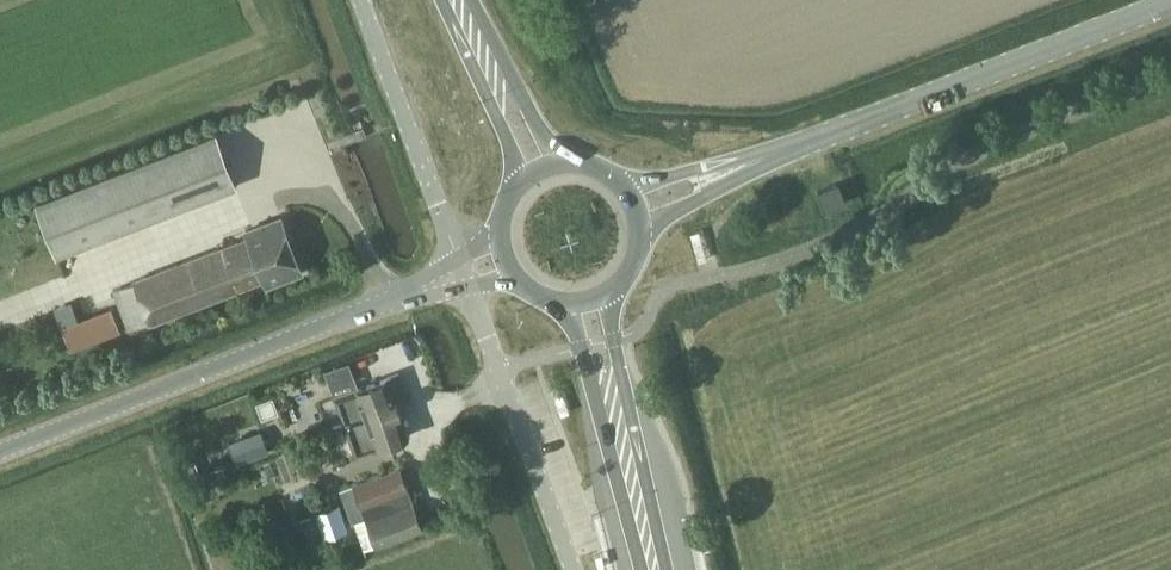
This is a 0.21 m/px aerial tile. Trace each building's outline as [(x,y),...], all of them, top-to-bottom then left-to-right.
[(59,254),(237,185),(216,131),(38,200),(59,254)] [(826,208),(846,200),(838,182),(819,189),(826,208)] [(135,279),(135,281),(115,289),(129,328),(151,320),(151,321),(264,279),(267,286),(303,272),(281,216),(246,229),(249,236),(135,279)] [(72,350),(121,332),(111,307),(62,326),(72,350)] [(358,388),(337,396),(357,452),(379,445),(410,434),(399,405),(410,401),(399,372),(358,387),(358,388)] [(262,429),(230,441),(238,462),(269,451),(262,429)] [(400,466),(341,488),(352,518),(354,517),(364,548),(381,542),(381,543),(404,535),(422,529),(422,528),(400,466)] [(315,508),(321,524),(324,535),(348,527),(340,500),(315,508)]
